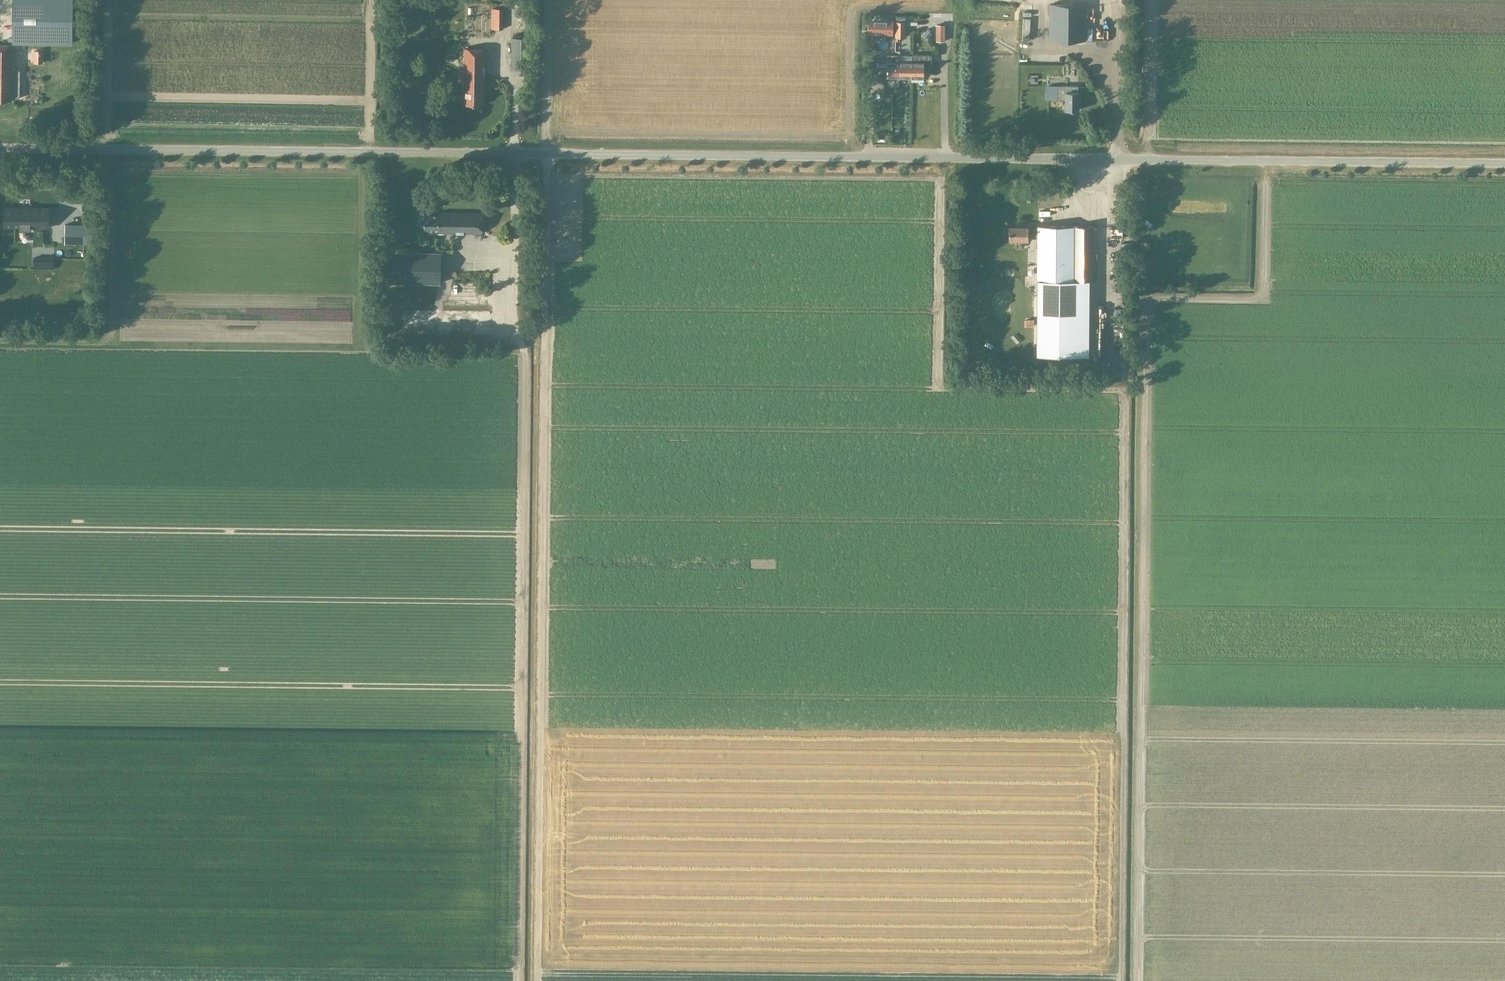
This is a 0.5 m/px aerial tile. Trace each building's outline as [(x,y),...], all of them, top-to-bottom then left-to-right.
[(13,38),(9,38),(9,44),(13,44),(13,42),(73,42),(74,0),(13,0),(13,38)] [(1050,4),(1049,40),(1085,40),(1085,5),(1050,4)] [(503,29),(503,8),(491,8),(491,29),(503,29)] [(903,19),(893,19),(893,36),(903,36),(903,19)] [(1020,20),(1019,38),(1027,38),(1027,20),(1020,20)] [(893,21),(869,21),(869,34),(893,34),(893,21)] [(945,41),(945,25),(936,25),(935,41),(945,41)] [(530,70),(530,38),(511,38),(511,70),(530,70)] [(13,44),(0,44),(0,100),(13,100),(13,44)] [(485,104),(485,48),(465,48),(465,104),(485,104)] [(899,77),(899,55),(887,55),(886,77),(899,77)] [(911,77),(911,62),(905,62),(904,55),(899,55),(899,77),(911,77)] [(924,78),(924,65),(931,66),(931,55),(911,55),(911,62),(911,77),(924,78)] [(1078,86),(1069,85),(1056,85),(1056,100),(1065,100),(1065,110),(1078,110),(1078,92),(1078,86)] [(4,227),(19,227),(19,229),(31,229),(31,227),(49,227),(49,208),(4,207),(4,227)] [(434,229),(434,232),(482,233),(482,213),(438,212),(438,215),(424,215),(424,224),(423,224),(423,229),(434,229)] [(90,244),(91,224),(65,224),(65,243),(90,244)] [(1072,279),(1073,226),(1037,225),(1037,229),(1027,228),(1027,226),(1008,226),(1008,240),(1027,240),(1027,238),(1037,238),(1037,279),(1072,279)] [(1073,226),(1072,279),(1072,280),(1093,280),(1093,226),(1073,226)] [(441,283),(441,252),(386,251),(385,282),(441,283)] [(54,269),(54,257),(34,257),(33,269),(54,269)] [(1081,356),(1081,280),(1072,280),(1072,279),(1037,279),(1037,356),(1081,356)] [(481,321),(482,336),(490,336),(489,317),(477,318),(477,321),(481,321)]
